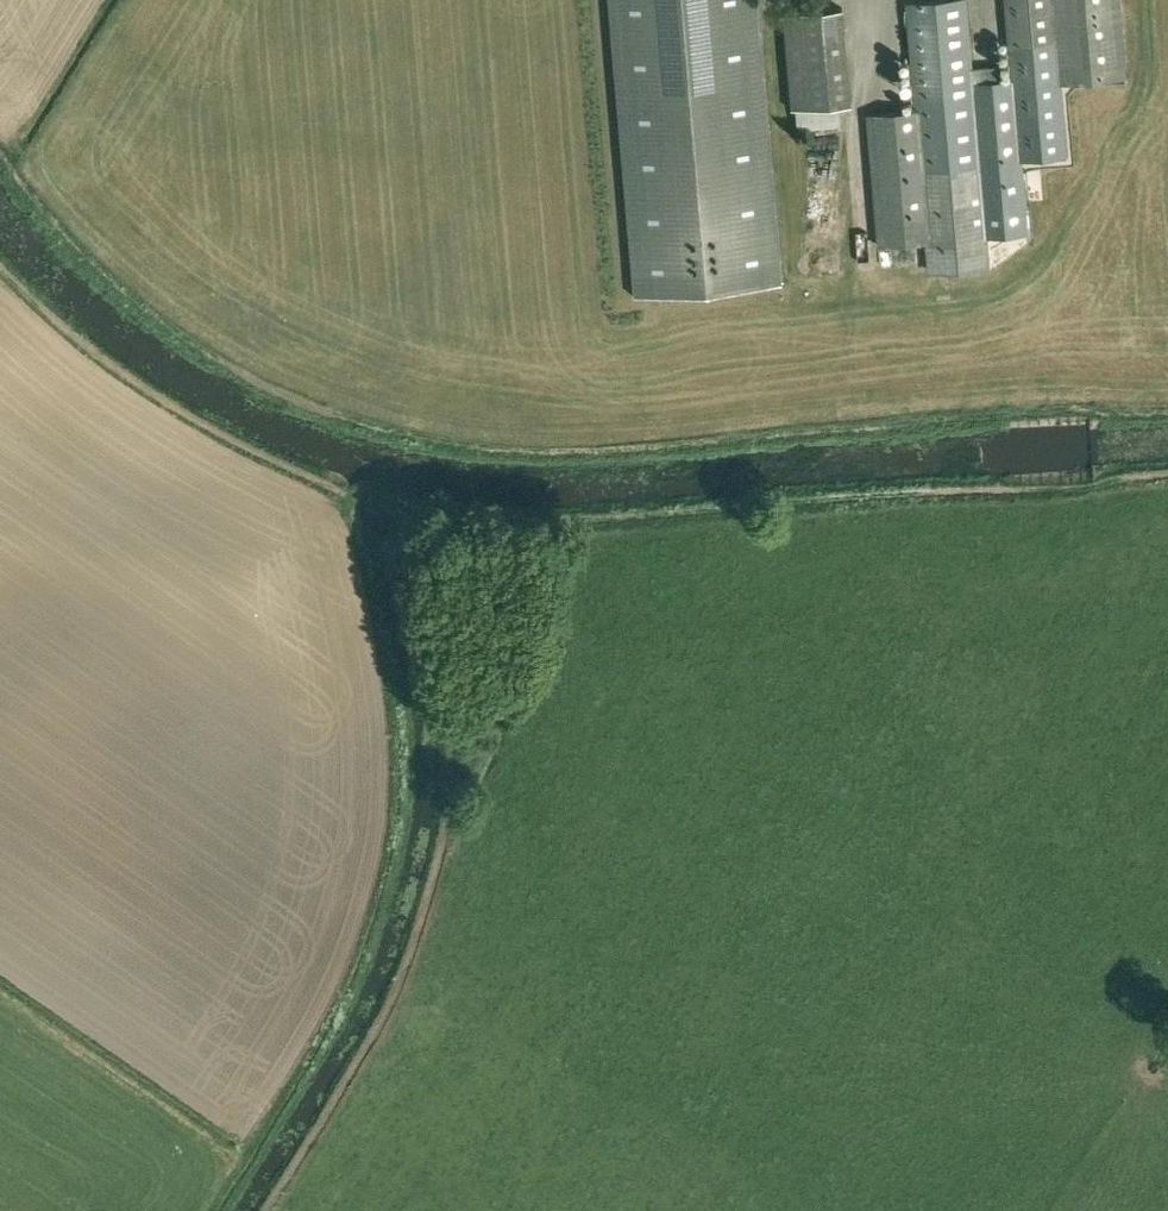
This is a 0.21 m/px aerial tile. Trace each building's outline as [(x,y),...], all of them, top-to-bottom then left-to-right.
[(779,283),(756,0),(609,0),(634,295),(779,283)] [(905,1),(914,109),(924,239),(926,273),(988,268),(985,234),(974,65),(967,0),(920,0),(905,1)] [(1011,65),(1022,159),(1066,155),(1060,82),(1053,0),(1005,0),(1011,65)] [(1060,82),(1126,76),(1119,0),(1053,0),(1060,82)] [(842,6),(783,10),(791,107),(850,102),(842,6)] [(1022,162),(1012,77),(998,78),(997,63),(974,65),(985,234),(1028,230),(1022,162)] [(914,109),(866,113),(876,244),(924,239),(914,109)]
